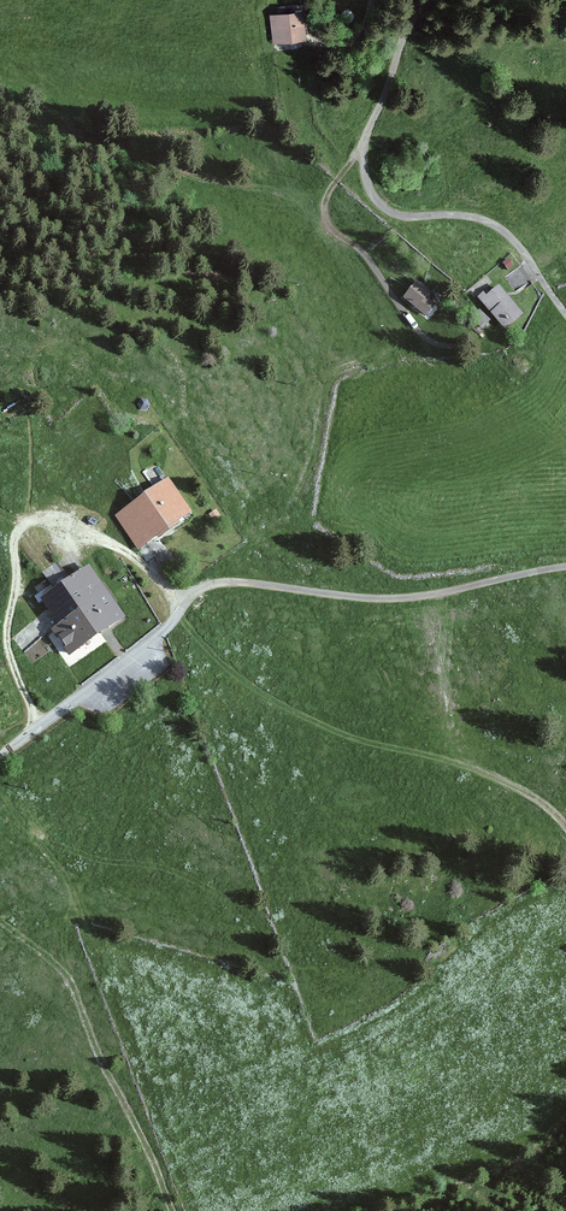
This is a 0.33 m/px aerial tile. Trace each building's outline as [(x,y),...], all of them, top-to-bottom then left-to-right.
[(303,12),(270,16),(274,46),(307,41),(303,12)] [(432,292),(417,280),(403,299),(426,317),(442,296),(438,293),(442,287),(438,284),(432,292)] [(487,292),(479,298),(506,330),(525,314),(501,286),(490,296),(487,292)] [(471,322),(483,333),(493,323),(481,312),(471,322)] [(192,511),(169,477),(114,514),(138,548),(192,511)] [(124,615),(90,564),(38,598),(72,650),(124,615)]
